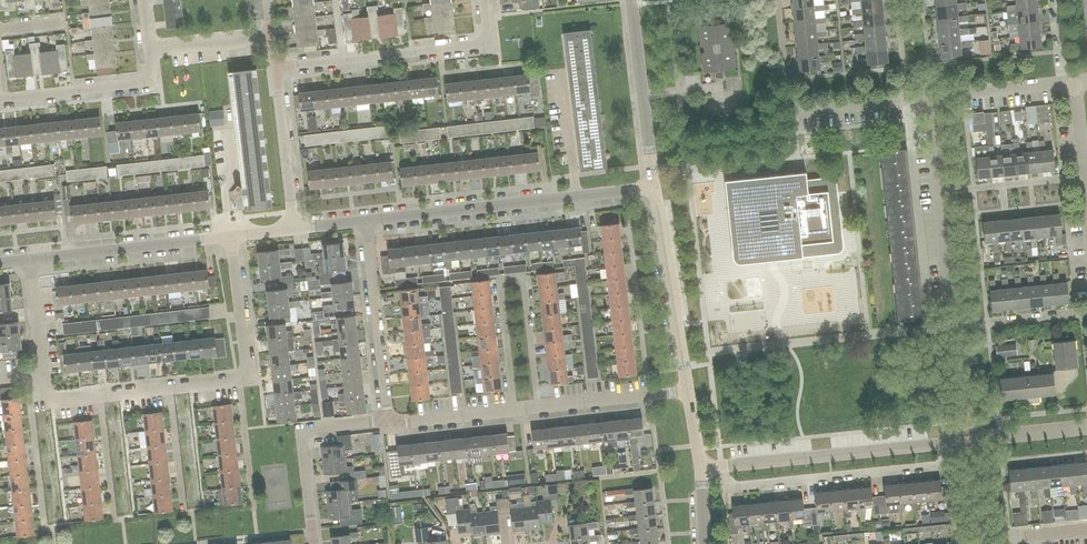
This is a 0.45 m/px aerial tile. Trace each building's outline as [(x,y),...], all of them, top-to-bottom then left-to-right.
[(15,0),(0,0),(1,8),(10,7),(9,2),(15,1),(15,0)] [(30,0),(15,0),(15,1),(25,0),(26,10),(31,9),(30,0)] [(111,0),(81,0),(82,5),(90,4),(91,12),(112,10),(111,0)] [(167,29),(185,27),(182,0),(164,0),(167,29)] [(513,2),(519,1),(520,10),(540,7),(539,0),(512,0),(513,2)] [(882,0),(867,0),(862,1),(862,8),(852,9),(853,15),(863,14),(863,13),(883,11),(882,0)] [(1038,8),(1037,0),(1007,0),(1006,2),(1002,3),(1003,10),(1007,10),(1007,12),(1017,11),(1017,10),(1038,8)] [(317,16),(316,8),(323,7),(323,1),(315,2),(315,3),(294,5),(295,19),(324,16),(324,15),(317,16)] [(454,15),(453,1),(424,5),(424,9),(432,9),(433,17),(425,18),(454,15)] [(957,9),(967,8),(975,7),(974,2),(957,3),(957,4),(937,6),(938,18),(958,16),(957,9)] [(824,4),(814,5),(814,6),(794,8),(795,20),(815,18),(815,11),(825,10),(824,4)] [(391,36),(389,14),(379,15),(378,5),(373,6),(376,38),(391,36)] [(376,38),(373,6),(367,7),(368,16),(359,17),(362,40),(376,38)] [(406,35),(403,7),(394,8),(395,13),(389,14),(391,36),(406,35)] [(1039,21),(1038,8),(1017,10),(1017,11),(1007,12),(1008,18),(1009,24),(1019,23),(1039,21)] [(113,24),(112,10),(91,12),(83,13),(83,19),(91,18),(92,26),(113,24)] [(885,24),(883,11),(863,13),(863,14),(864,21),(854,22),(854,27),(864,26),(885,24)] [(362,40),(359,17),(353,18),(352,13),(344,14),(347,41),(362,40)] [(719,15),(720,23),(733,22),(733,14),(719,15)] [(456,29),(454,15),(425,18),(426,23),(433,22),(434,31),(456,29)] [(959,22),(969,21),(968,15),(958,16),(938,18),(939,31),(959,29),(959,22)] [(318,30),(317,22),(325,21),(324,16),(295,19),(297,33),(326,30),(326,29),(318,30)] [(825,17),(815,18),(795,20),(796,33),(817,31),(816,24),(826,23),(825,17)] [(1020,36),(1040,33),(1039,21),(1019,23),(1009,24),(1009,31),(1010,37),(1020,36)] [(734,51),(736,50),(734,32),(732,32),(731,23),(699,26),(704,72),(735,69),(734,51)] [(115,38),(113,24),(92,26),(94,40),(86,41),(115,38)] [(886,37),(885,24),(864,26),(865,33),(855,34),(855,35),(855,40),(865,39),(886,37)] [(969,28),(959,29),(939,31),(940,44),(961,42),(961,41),(960,35),(970,33),(969,28)] [(581,171),(608,168),(591,29),(564,33),(581,171)] [(320,45),(319,35),(327,35),(326,30),(297,33),(298,47),(320,45)] [(827,30),(817,31),(796,33),(797,46),(818,44),(818,43),(817,36),(827,35),(827,30)] [(1042,47),(1040,33),(1020,36),(1021,43),(1011,44),(1011,50),(1042,47)] [(887,49),(886,37),(865,39),(866,46),(856,47),(857,53),(867,52),(867,51),(887,49)] [(116,52),(115,38),(86,41),(86,46),(94,45),(95,53),(87,54),(87,55),(116,52)] [(971,46),(971,40),(961,41),(961,42),(940,44),(942,57),(962,55),(961,47),(971,46)] [(990,53),(989,40),(980,41),(981,54),(990,53)] [(53,73),(51,51),(42,52),(41,42),(35,43),(39,75),(53,73)] [(828,42),(818,43),(818,44),(797,46),(799,58),(819,56),(818,49),(828,48),(828,42)] [(39,75),(35,43),(30,43),(31,53),(21,54),(24,76),(39,75)] [(57,50),(51,51),(53,73),(68,71),(65,44),(57,45),(57,50)] [(889,62),(887,49),(867,51),(867,52),(867,59),(857,60),(858,66),(889,62)] [(24,76),(21,54),(15,55),(15,50),(6,51),(9,78),(24,76)] [(118,66),(116,52),(87,55),(88,60),(96,59),(97,68),(99,68),(111,66),(118,66)] [(820,62),(830,61),(829,55),(819,56),(799,58),(800,72),(821,69),(820,62)] [(111,66),(99,68),(99,75),(112,73),(111,66)] [(230,71),(243,187),(239,184),(236,188),(240,191),(240,194),(244,194),(246,210),(273,207),(268,160),(257,68),(230,71)] [(540,95),(538,73),(523,75),(525,93),(531,92),(531,96),(540,95)] [(525,93),(523,75),(507,77),(509,94),(525,93)] [(437,77),(423,78),(425,96),(439,95),(437,77)] [(509,94),(507,77),(492,78),(494,96),(509,94)] [(425,96),(423,78),(410,80),(412,98),(425,96)] [(494,96),(492,78),(477,80),(479,98),(494,96)] [(412,98),(410,80),(396,82),(398,99),(412,98)] [(479,98),(477,80),(462,82),(464,100),(462,100),(463,108),(469,107),(468,99),(479,98)] [(398,99),(396,82),(382,83),(384,101),(398,99)] [(464,100),(462,82),(447,84),(449,101),(462,100),(464,100)] [(384,101),(382,83),(368,85),(370,103),(384,101)] [(370,103),(368,85),(355,86),(357,104),(370,103)] [(357,104),(355,86),(341,88),(343,106),(357,104)] [(343,106),(341,88),(327,89),(329,107),(343,106)] [(329,107),(327,89),(314,91),(316,109),(329,107)] [(316,109),(314,91),(300,93),(302,110),(316,109)] [(1047,106),(1036,108),(1037,123),(1049,122),(1047,106)] [(1037,123),(1036,108),(1026,109),(1027,124),(1037,123)] [(226,125),(224,110),(210,111),(212,126),(226,125)] [(1001,112),(1002,123),(1011,122),(1010,111),(1001,112)] [(973,113),(974,123),(985,122),(984,112),(973,113)] [(199,113),(186,115),(188,132),(201,131),(199,113)] [(188,132),(186,115),(172,116),(174,134),(188,132)] [(317,115),(308,116),(309,131),(318,130),(317,115)] [(174,134),(172,116),(158,118),(160,136),(174,134)] [(100,117),(87,118),(89,136),(102,134),(100,117)] [(89,136),(87,118),(73,120),(75,138),(89,136)] [(160,136),(158,118),(144,119),(146,137),(160,136)] [(146,137),(144,119),(131,121),(133,139),(146,137)] [(75,138),(73,120),(59,121),(61,139),(75,138)] [(61,139),(59,121),(45,123),(47,141),(61,139)] [(133,139),(131,121),(117,122),(118,131),(119,140),(133,139)] [(989,156),(986,123),(986,122),(985,122),(974,123),(975,130),(975,131),(981,131),(983,146),(975,147),(978,178),(992,176),(989,156)] [(1002,155),(995,155),(993,137),(994,137),(992,122),(986,122),(986,123),(989,156),(992,176),(1004,175),(1002,155)] [(47,141),(45,123),(32,124),(34,142),(47,141)] [(34,142),(32,124),(18,126),(20,144),(34,142)] [(20,144),(18,126),(4,127),(6,145),(20,144)] [(119,140),(118,131),(108,132),(107,132),(109,143),(110,152),(120,151),(119,140)] [(1039,141),(1040,151),(1042,171),(1055,170),(1053,149),(1046,150),(1045,140),(1039,141)] [(1040,151),(1033,151),(1032,141),(1026,142),(1027,152),(1028,152),(1030,172),(1042,171),(1040,151)] [(1028,152),(1027,152),(1020,153),(1019,143),(1014,143),(1015,153),(1017,174),(1030,172),(1028,152)] [(1015,153),(1008,154),(1007,144),(1001,145),(1002,155),(1004,175),(1017,174),(1015,153)] [(212,165),(210,147),(203,148),(204,155),(204,157),(205,160),(205,163),(205,165),(212,165)] [(898,321),(926,318),(908,149),(880,152),(898,321)] [(538,152),(524,154),(526,171),(540,170),(538,152)] [(526,171),(524,154),(511,155),(513,173),(526,171)] [(513,173),(511,155),(497,157),(499,175),(513,173)] [(499,175),(497,157),(483,158),(483,161),(485,176),(499,175)] [(485,176),(483,161),(483,158),(470,160),(472,178),(485,176)] [(472,178),(470,160),(456,161),(458,179),(472,178)] [(391,161),(378,163),(380,181),(393,179),(391,161)] [(458,179),(456,161),(442,163),(444,181),(458,179)] [(380,181),(378,163),(364,164),(366,182),(380,181)] [(444,181),(442,163),(428,165),(430,182),(444,181)] [(366,182),(364,164),(350,166),(352,184),(366,182)] [(430,182),(428,165),(415,166),(417,184),(430,182)] [(352,184),(350,166),(336,167),(338,185),(352,184)] [(417,184),(415,166),(401,168),(403,186),(417,184)] [(338,185),(336,167),(323,169),(325,187),(338,185)] [(325,187),(323,169),(309,171),(311,188),(325,187)] [(829,177),(821,178),(808,179),(807,172),(726,181),(734,257),(734,259),(735,261),(737,262),(738,263),(740,264),(742,263),(779,260),(802,257),(837,254),(839,253),(840,253),(842,252),(843,250),(844,249),(844,247),(844,245),(837,184),(837,182),(836,180),(835,179),(833,178),(831,177),(829,177)] [(72,199),(70,185),(63,186),(64,199),(72,199)] [(208,190),(195,192),(197,209),(210,208),(208,190)] [(197,209),(195,192),(181,193),(183,211),(197,209)] [(63,215),(60,193),(54,194),(55,200),(57,215),(63,215)] [(183,211),(181,193),(167,195),(169,213),(183,211)] [(169,213),(167,195),(153,196),(155,214),(169,213)] [(155,214),(153,196),(140,198),(142,216),(155,214)] [(142,216),(140,198),(126,199),(128,217),(142,216)] [(128,217),(126,199),(112,201),(114,219),(128,217)] [(57,218),(57,215),(55,200),(41,201),(43,219),(57,218)] [(41,201),(27,203),(29,221),(43,219),(41,201)] [(114,219),(112,201),(99,203),(101,220),(114,219)] [(29,221),(27,203),(14,205),(16,222),(29,221)] [(101,220),(99,203),(85,204),(87,222),(101,220)] [(87,222),(85,204),(71,206),(73,223),(87,222)] [(0,206),(0,208),(2,224),(16,222),(14,205),(0,206)] [(1062,234),(1060,214),(1047,215),(1049,236),(1056,235),(1058,245),(1067,244),(1066,234),(1062,234)] [(1049,236),(1047,215),(1034,217),(1037,237),(1044,236),(1045,246),(1051,246),(1049,236)] [(1037,237),(1034,217),(1022,218),(1024,238),(1031,237),(1032,248),(1038,247),(1037,237)] [(1024,238),(1022,218),(1009,219),(1011,240),(1018,239),(1020,249),(1025,248),(1024,238)] [(1011,240),(1009,219),(996,221),(998,241),(999,241),(1006,240),(1007,250),(1012,250),(1011,240)] [(998,241),(996,221),(983,222),(985,242),(993,241),(995,257),(1000,256),(999,251),(1000,251),(999,241),(998,241)] [(602,225),(603,239),(621,237),(620,223),(602,225)] [(582,244),(582,242),(581,231),(580,227),(566,228),(568,246),(569,246),(569,252),(575,251),(574,245),(582,245),(582,244)] [(568,246),(566,228),(553,230),(555,248),(568,246)] [(555,248),(553,230),(539,231),(541,249),(555,248)] [(541,249),(539,231),(526,233),(528,251),(541,249)] [(528,251),(526,233),(512,235),(514,252),(515,257),(520,256),(520,252),(528,251)] [(514,252),(512,235),(498,236),(500,254),(501,254),(501,257),(506,257),(506,253),(514,252)] [(500,254),(498,236),(485,238),(487,255),(486,256),(487,259),(493,258),(492,255),(500,254)] [(623,251),(621,237),(603,239),(605,253),(623,251)] [(487,255),(485,238),(471,239),(473,257),(486,256),(487,255)] [(473,257),(471,239),(457,241),(460,259),(473,257)] [(460,259),(457,241),(444,242),(446,260),(460,259)] [(325,258),(345,256),(343,242),(324,245),(324,252),(311,254),(310,247),(303,248),(305,260),(314,259),(319,259),(325,258)] [(446,260),(444,242),(430,244),(432,262),(433,269),(438,268),(438,261),(446,260)] [(432,262),(430,244),(417,246),(419,263),(418,263),(419,267),(424,266),(423,263),(432,262)] [(419,263),(417,246),(403,247),(405,265),(418,263),(419,263)] [(405,265),(403,247),(389,249),(390,255),(382,256),(384,274),(398,272),(397,266),(405,265)] [(305,260),(303,248),(295,249),(296,261),(305,260)] [(279,256),(291,254),(290,249),(279,250),(259,252),(260,265),(280,263),(279,256)] [(624,264),(623,251),(605,253),(607,267),(624,264)] [(320,266),(319,266),(320,278),(334,277),(333,271),(346,269),(345,256),(325,258),(319,259),(320,266)] [(585,257),(574,259),(575,265),(586,264),(585,257)] [(575,265),(574,259),(563,260),(564,267),(575,266),(575,265)] [(554,268),(554,261),(543,262),(544,269),(554,268)] [(292,262),(280,263),(260,265),(262,279),(280,277),(280,283),(294,282),(293,275),(282,276),(281,269),(292,267),(292,262)] [(544,269),(543,262),(532,264),(533,270),(544,269)] [(526,264),(515,266),(516,272),(527,271),(526,264)] [(626,278),(624,264),(607,267),(608,280),(626,278)] [(516,272),(515,266),(504,267),(505,274),(516,272)] [(500,274),(499,267),(488,268),(489,275),(500,274)] [(489,275),(488,268),(477,270),(478,277),(489,275)] [(210,287),(208,276),(208,269),(194,271),(196,289),(210,287)] [(588,277),(587,269),(576,270),(577,279),(588,277)] [(473,277),(472,270),(461,272),(462,279),(473,277)] [(1042,285),(1041,285),(1034,285),(1033,270),(1027,271),(1029,286),(1031,306),(1044,305),(1042,285)] [(196,289),(194,271),(180,273),(182,290),(196,289)] [(462,279),(461,272),(450,273),(451,280),(462,279)] [(538,274),(540,288),(557,286),(556,272),(538,274)] [(182,290),(180,273),(166,274),(168,292),(182,290)] [(1060,283),(1059,273),(1053,273),(1054,283),(1056,304),(1069,302),(1067,282),(1060,283)] [(168,292),(166,274),(153,276),(155,293),(168,292)] [(446,281),(445,274),(434,275),(435,282),(446,281)] [(1054,283),(1047,284),(1046,274),(1040,275),(1041,285),(1042,285),(1044,305),(1056,304),(1054,283)] [(435,282),(434,275),(423,276),(423,283),(435,282)] [(155,293),(153,276),(139,277),(141,295),(155,293)] [(141,295),(139,277),(125,279),(127,297),(141,295)] [(334,283),(334,277),(320,278),(321,285),(332,284),(333,291),(322,292),(323,298),(334,297),(354,294),(352,281),(334,283)] [(417,277),(406,278),(407,285),(418,284),(417,277)] [(1029,286),(1022,287),(1020,277),(1015,277),(1016,287),(1018,308),(1031,306),(1029,286)] [(407,285),(406,278),(395,279),(396,286),(407,285)] [(628,292),(626,278),(608,280),(610,294),(628,292)] [(1018,308),(1016,287),(1009,288),(1008,278),(1002,279),(1003,289),(1005,309),(1018,308)] [(127,297),(125,279),(112,280),(114,298),(127,297)] [(1003,289),(996,290),(995,279),(989,280),(992,311),(1005,309),(1003,289)] [(114,298),(112,280),(98,282),(100,300),(114,298)] [(490,280),(483,281),(472,282),(474,296),(491,294),(490,280)] [(100,300),(98,282),(84,284),(86,301),(100,300)] [(295,294),(294,282),(280,283),(281,289),(268,291),(269,304),(289,302),(288,294),(295,294)] [(10,283),(0,284),(0,298),(11,296),(10,283)] [(86,301),(84,284),(71,285),(73,303),(86,301)] [(73,303),(71,285),(57,287),(59,304),(73,303)] [(440,287),(440,294),(452,293),(451,286),(440,287)] [(559,300),(557,286),(540,288),(541,302),(559,300)] [(419,297),(418,288),(400,290),(402,304),(420,302),(428,301),(428,296),(419,297)] [(629,305),(628,292),(610,294),(611,308),(629,305)] [(335,304),(323,305),(324,312),(325,318),(330,318),(337,317),(353,315),(353,308),(355,308),(354,294),(334,297),(335,304)] [(493,307),(491,294),(474,296),(475,310),(493,307)] [(11,296),(0,298),(0,311),(13,310),(11,296)] [(291,315),(290,308),(301,306),(301,300),(289,302),(269,304),(271,318),(273,317),(274,324),(286,323),(285,316),(291,315)] [(561,313),(559,300),(541,302),(543,315),(561,313)] [(421,311),(420,302),(402,304),(403,318),(421,316),(425,315),(425,311),(421,311)] [(631,319),(629,305),(611,308),(613,321),(631,319)] [(210,307),(203,308),(204,319),(211,318),(210,307)] [(494,321),(493,307),(475,310),(477,323),(494,321)] [(562,327),(561,313),(543,315),(544,329),(562,327)] [(337,317),(330,318),(331,321),(331,324),(338,324),(339,331),(357,329),(356,315),(353,315),(337,317)] [(422,324),(421,316),(403,318),(405,331),(423,329),(430,329),(430,323),(422,324)] [(0,318),(0,332),(0,338),(1,337),(20,335),(19,322),(1,324),(0,318)] [(800,318),(728,323),(729,336),(792,332),(792,328),(800,327),(800,318)] [(632,333),(631,319),(613,321),(615,335),(632,333)] [(496,335),(494,321),(477,323),(478,337),(496,335)] [(71,334),(70,323),(63,323),(65,335),(71,334)] [(294,336),(293,330),(287,331),(286,323),(274,324),(267,325),(269,339),(294,336)] [(563,335),(562,327),(544,329),(546,343),(564,341),(573,340),(572,334),(563,335)] [(339,338),(333,339),(333,340),(333,346),(359,343),(357,329),(339,331),(339,338)] [(424,337),(423,329),(405,331),(406,345),(424,343),(432,342),(431,336),(424,337)] [(595,337),(594,330),(583,332),(584,339),(595,337)] [(634,346),(632,333),(615,335),(616,349),(634,346)] [(20,335),(1,337),(0,338),(0,351),(2,351),(22,349),(20,335)] [(498,348),(496,335),(478,337),(480,350),(498,348)] [(160,343),(161,343),(160,336),(154,337),(155,344),(147,345),(149,362),(163,361),(160,343)] [(295,350),(294,336),(269,339),(270,353),(289,351),(289,350),(295,350)] [(215,337),(201,338),(203,356),(217,355),(217,357),(227,356),(224,338),(216,339),(215,337)] [(203,356),(201,338),(188,340),(190,358),(203,356)] [(108,367),(106,349),(105,339),(99,339),(97,342),(98,350),(92,351),(95,369),(108,367)] [(122,366),(120,348),(119,339),(114,339),(114,348),(106,349),(108,367),(122,366)] [(190,358),(188,340),(174,342),(176,359),(190,358)] [(1076,367),(1078,367),(1075,340),(1054,342),(1056,369),(1054,373),(1000,378),(1002,400),(1019,398),(1019,404),(1040,402),(1039,396),(1056,394),(1056,392),(1063,392),(1077,374),(1076,367)] [(565,354),(564,341),(546,343),(547,356),(565,354)] [(81,370),(79,352),(67,354),(66,342),(60,343),(61,354),(65,354),(67,372),(81,370)] [(174,342),(161,343),(160,343),(163,361),(176,359),(174,342)] [(360,356),(359,343),(333,346),(334,351),(341,350),(342,358),(360,356)] [(434,350),(425,351),(424,343),(406,345),(408,359),(426,357),(426,356),(435,355),(434,350)] [(596,351),(595,344),(584,345),(585,352),(596,351)] [(998,356),(1018,354),(1016,344),(996,346),(998,356)] [(81,370),(95,369),(92,351),(92,345),(78,346),(79,352),(81,370)] [(149,362),(147,345),(133,346),(135,364),(149,362)] [(135,364),(133,346),(120,348),(122,366),(135,364)] [(636,360),(634,346),(616,349),(618,362),(636,360)] [(499,362),(498,348),(480,350),(472,351),(472,357),(480,356),(481,363),(481,364),(499,362)] [(291,364),(289,351),(270,353),(272,366),(291,364)] [(567,368),(565,354),(547,356),(549,370),(567,368)] [(362,370),(360,356),(342,358),(343,372),(362,370)] [(427,370),(426,357),(408,359),(409,372),(427,370)] [(598,365),(597,357),(586,358),(587,366),(598,365)] [(637,374),(636,360),(618,362),(619,376),(637,374)] [(501,375),(499,362),(481,364),(481,363),(473,364),(474,370),(482,369),(483,377),(501,375)] [(292,378),(291,371),(297,370),(296,364),(291,364),(272,366),(274,380),(292,378)] [(569,382),(567,368),(549,370),(551,384),(569,382)] [(364,384),(362,370),(343,372),(345,386),(364,384)] [(429,384),(427,370),(409,372),(411,386),(429,384)] [(599,377),(598,370),(587,372),(588,378),(599,377)] [(502,389),(501,375),(483,377),(477,378),(478,384),(483,383),(484,392),(502,389)] [(294,392),(292,378),(274,380),(275,394),(294,392)] [(462,386),(461,379),(450,380),(451,387),(462,386)] [(346,393),(339,394),(339,400),(342,400),(365,397),(364,384),(345,386),(346,393)] [(430,398),(429,384),(411,386),(413,400),(430,398)] [(463,392),(462,386),(451,387),(452,394),(463,392)] [(275,394),(277,407),(295,405),(295,398),(302,397),(302,391),(294,392),(275,394)] [(3,400),(0,400),(0,405),(3,404),(4,415),(22,413),(20,397),(3,399),(3,400)] [(342,400),(339,400),(340,406),(347,405),(348,413),(367,411),(365,397),(342,400)] [(335,415),(334,401),(329,401),(322,402),(324,416),(335,415)] [(213,406),(215,423),(234,421),(232,404),(213,406)] [(297,419),(295,405),(277,407),(278,421),(297,419)] [(144,414),(146,431),(164,429),(162,412),(144,414)] [(22,413),(4,415),(0,415),(0,419),(0,420),(5,420),(6,430),(23,428),(22,413)] [(645,436),(642,417),(628,419),(631,438),(632,444),(637,444),(636,437),(645,436)] [(631,438),(628,419),(615,421),(617,439),(625,438),(626,446),(631,445),(630,438),(631,438)] [(74,422),(76,439),(95,437),(93,420),(74,422)] [(236,437),(234,421),(215,423),(217,439),(236,437)] [(617,439),(615,421),(601,422),(603,441),(604,448),(617,446),(617,439)] [(603,441),(601,422),(587,424),(590,442),(603,441)] [(590,442),(587,424),(574,425),(576,444),(590,442)] [(576,444),(574,425),(560,427),(562,445),(576,444)] [(562,445),(560,427),(546,428),(549,447),(562,445)] [(25,443),(23,428),(6,430),(8,445),(25,443)] [(549,447),(546,428),(532,430),(534,449),(549,447)] [(166,445),(164,429),(146,431),(147,447),(166,445)] [(510,452),(508,433),(494,434),(496,453),(510,452)] [(496,453),(494,434),(480,436),(482,455),(496,453)] [(353,450),(351,435),(337,436),(338,445),(322,447),(323,460),(346,458),(345,450),(353,450)] [(482,455),(480,436),(466,438),(468,456),(469,464),(475,463),(474,456),(482,455)] [(97,453),(95,437),(76,439),(78,455),(97,453)] [(237,453),(236,437),(217,439),(219,455),(237,453)] [(468,456),(466,438),(453,439),(455,458),(468,456)] [(455,458),(453,439),(439,441),(441,459),(455,458)] [(441,459),(439,441),(425,442),(427,461),(441,459)] [(427,461),(425,442),(412,444),(414,463),(427,461)] [(27,458),(25,443),(8,445),(9,460),(27,458)] [(382,444),(375,444),(376,454),(383,453),(382,444)] [(401,476),(402,475),(415,474),(414,463),(412,444),(398,446),(398,450),(389,451),(392,477),(401,476)] [(168,461),(166,445),(147,447),(149,464),(168,461)] [(99,469),(97,453),(78,455),(80,472),(99,469)] [(239,470),(237,453),(219,455),(221,472),(239,470)] [(29,473),(27,458),(9,460),(11,475),(29,473)] [(354,466),(347,467),(346,458),(323,460),(325,474),(350,471),(351,479),(358,479),(367,478),(366,470),(354,471),(354,466)] [(170,478),(168,461),(149,464),(151,480),(170,478)] [(1073,463),(1075,484),(1076,483),(1082,483),(1084,493),(1086,492),(1086,469),(1086,462),(1073,463)] [(1075,484),(1073,463),(1060,464),(1063,485),(1070,484),(1071,494),(1077,494),(1076,483),(1075,484)] [(1063,485),(1060,464),(1048,466),(1050,486),(1057,485),(1058,496),(1064,495),(1063,485)] [(1050,486),(1048,466),(1035,467),(1037,488),(1044,487),(1045,497),(1051,496),(1050,486)] [(1037,488),(1035,467),(1022,468),(1024,489),(1025,489),(1032,488),(1033,498),(1038,498),(1037,488)] [(1028,525),(1026,499),(1025,489),(1024,489),(1022,468),(1009,470),(1011,490),(1019,490),(1021,512),(1014,512),(1015,526),(1028,525)] [(100,486),(99,469),(80,472),(82,488),(100,486)] [(241,486),(239,470),(221,472),(222,488),(241,486)] [(30,488),(29,473),(11,475),(13,490),(30,488)] [(507,476),(508,484),(525,482),(524,474),(507,476)] [(172,494),(170,478),(151,480),(153,496),(172,494)] [(327,491),(328,505),(351,502),(358,501),(357,488),(359,488),(358,479),(351,479),(331,482),(332,490),(327,491)] [(943,498),(941,486),(941,480),(926,481),(928,500),(926,500),(928,509),(935,508),(934,499),(943,498)] [(928,500),(926,481),(913,482),(914,501),(912,502),(914,510),(920,510),(922,504),(922,501),(926,500),(928,500)] [(914,501),(913,482),(899,484),(901,503),(898,503),(900,512),(904,511),(903,503),(912,502),(914,501)] [(557,484),(548,485),(542,486),(544,499),(537,500),(540,523),(553,521),(551,499),(559,498),(558,495),(568,494),(558,495),(557,484)] [(890,513),(900,512),(898,503),(901,503),(899,484),(884,485),(885,495),(879,496),(881,514),(890,513)] [(399,485),(390,486),(392,499),(400,498),(400,492),(399,485)] [(102,502),(100,486),(82,488),(83,504),(102,502)] [(243,503),(241,486),(222,488),(224,505),(243,503)] [(881,514),(879,496),(873,497),(872,487),(857,488),(859,507),(857,507),(859,516),(860,516),(861,520),(865,520),(867,506),(871,506),(872,515),(881,514)] [(32,503),(30,488),(13,490),(15,505),(32,503)] [(635,488),(625,489),(626,494),(635,493),(636,501),(636,503),(654,501),(653,488),(635,490),(635,488)] [(859,507),(857,488),(844,490),(846,509),(843,509),(845,517),(849,517),(848,508),(857,507),(859,507)] [(626,495),(626,494),(625,489),(606,491),(607,497),(626,495)] [(846,509),(844,490),(830,491),(832,510),(829,510),(831,519),(835,518),(834,510),(843,509),(846,509)] [(832,510),(830,491),(815,492),(817,507),(811,507),(812,525),(820,524),(821,524),(820,511),(829,510),(832,510)] [(174,511),(172,494),(153,496),(155,513),(174,511)] [(527,529),(524,507),(517,507),(517,503),(510,503),(509,497),(503,498),(505,513),(511,512),(513,531),(527,529)] [(386,498),(378,499),(380,509),(387,508),(386,498)] [(473,531),(470,508),(463,509),(462,504),(460,505),(459,498),(445,500),(447,515),(457,514),(459,533),(472,531),(473,531)] [(498,514),(505,513),(503,498),(496,498),(497,505),(490,506),(490,511),(484,511),(487,534),(500,532),(498,514)] [(812,525),(811,507),(804,508),(803,498),(789,500),(791,519),(788,519),(790,528),(794,527),(793,518),(803,518),(803,526),(812,525)] [(540,523),(537,500),(530,501),(531,506),(524,507),(527,529),(541,528),(540,523)] [(791,519),(789,500),(775,501),(777,520),(774,520),(776,529),(780,529),(779,520),(788,519),(791,519)] [(656,514),(654,501),(636,503),(636,501),(627,502),(628,507),(637,506),(638,514),(638,517),(656,514)] [(777,520),(775,501),(761,503),(763,522),(761,522),(762,530),(764,530),(764,534),(771,532),(769,521),(774,520),(777,520)] [(104,519),(102,502),(83,504),(85,521),(104,519)] [(362,508),(352,509),(351,502),(328,505),(330,518),(340,517),(341,525),(363,523),(362,508)] [(34,519),(32,503),(15,505),(16,521),(34,519)] [(422,509),(421,503),(413,504),(414,511),(422,509)] [(487,534),(484,511),(477,512),(476,503),(470,504),(471,508),(470,508),(473,531),(472,531),(473,536),(487,534)] [(763,522),(761,503),(747,504),(749,523),(747,523),(748,532),(752,531),(751,523),(761,522),(763,522)] [(742,524),(747,523),(749,523),(747,504),(733,506),(734,513),(728,513),(730,534),(739,533),(738,528),(742,528),(742,524)] [(1078,506),(1079,519),(1086,518),(1086,504),(1078,506)] [(402,521),(401,507),(390,508),(391,522),(402,521)] [(1066,520),(1065,508),(1054,509),(1055,522),(1066,520)] [(1054,522),(1053,509),(1042,510),(1043,523),(1054,522)] [(932,515),(933,522),(946,521),(946,513),(932,515)] [(658,528),(656,514),(638,517),(638,514),(629,515),(629,521),(638,519),(639,528),(640,530),(658,528)] [(930,514),(922,515),(923,522),(931,522),(930,514)] [(615,526),(614,518),(607,519),(608,527),(615,526)] [(35,534),(34,519),(16,521),(18,536),(35,534)] [(589,536),(588,528),(599,527),(598,521),(588,522),(570,524),(571,538),(589,536)] [(447,539),(429,541),(429,540),(428,540),(426,528),(418,529),(420,541),(420,543),(447,543),(447,539)] [(659,541),(658,528),(640,530),(639,528),(630,529),(631,534),(640,533),(641,541),(641,543),(659,541)] [(333,543),(351,543),(350,538),(359,537),(359,531),(349,532),(349,534),(332,536),(333,543)] [(590,541),(600,540),(600,534),(589,536),(571,538),(572,543),(590,543),(590,541)]
